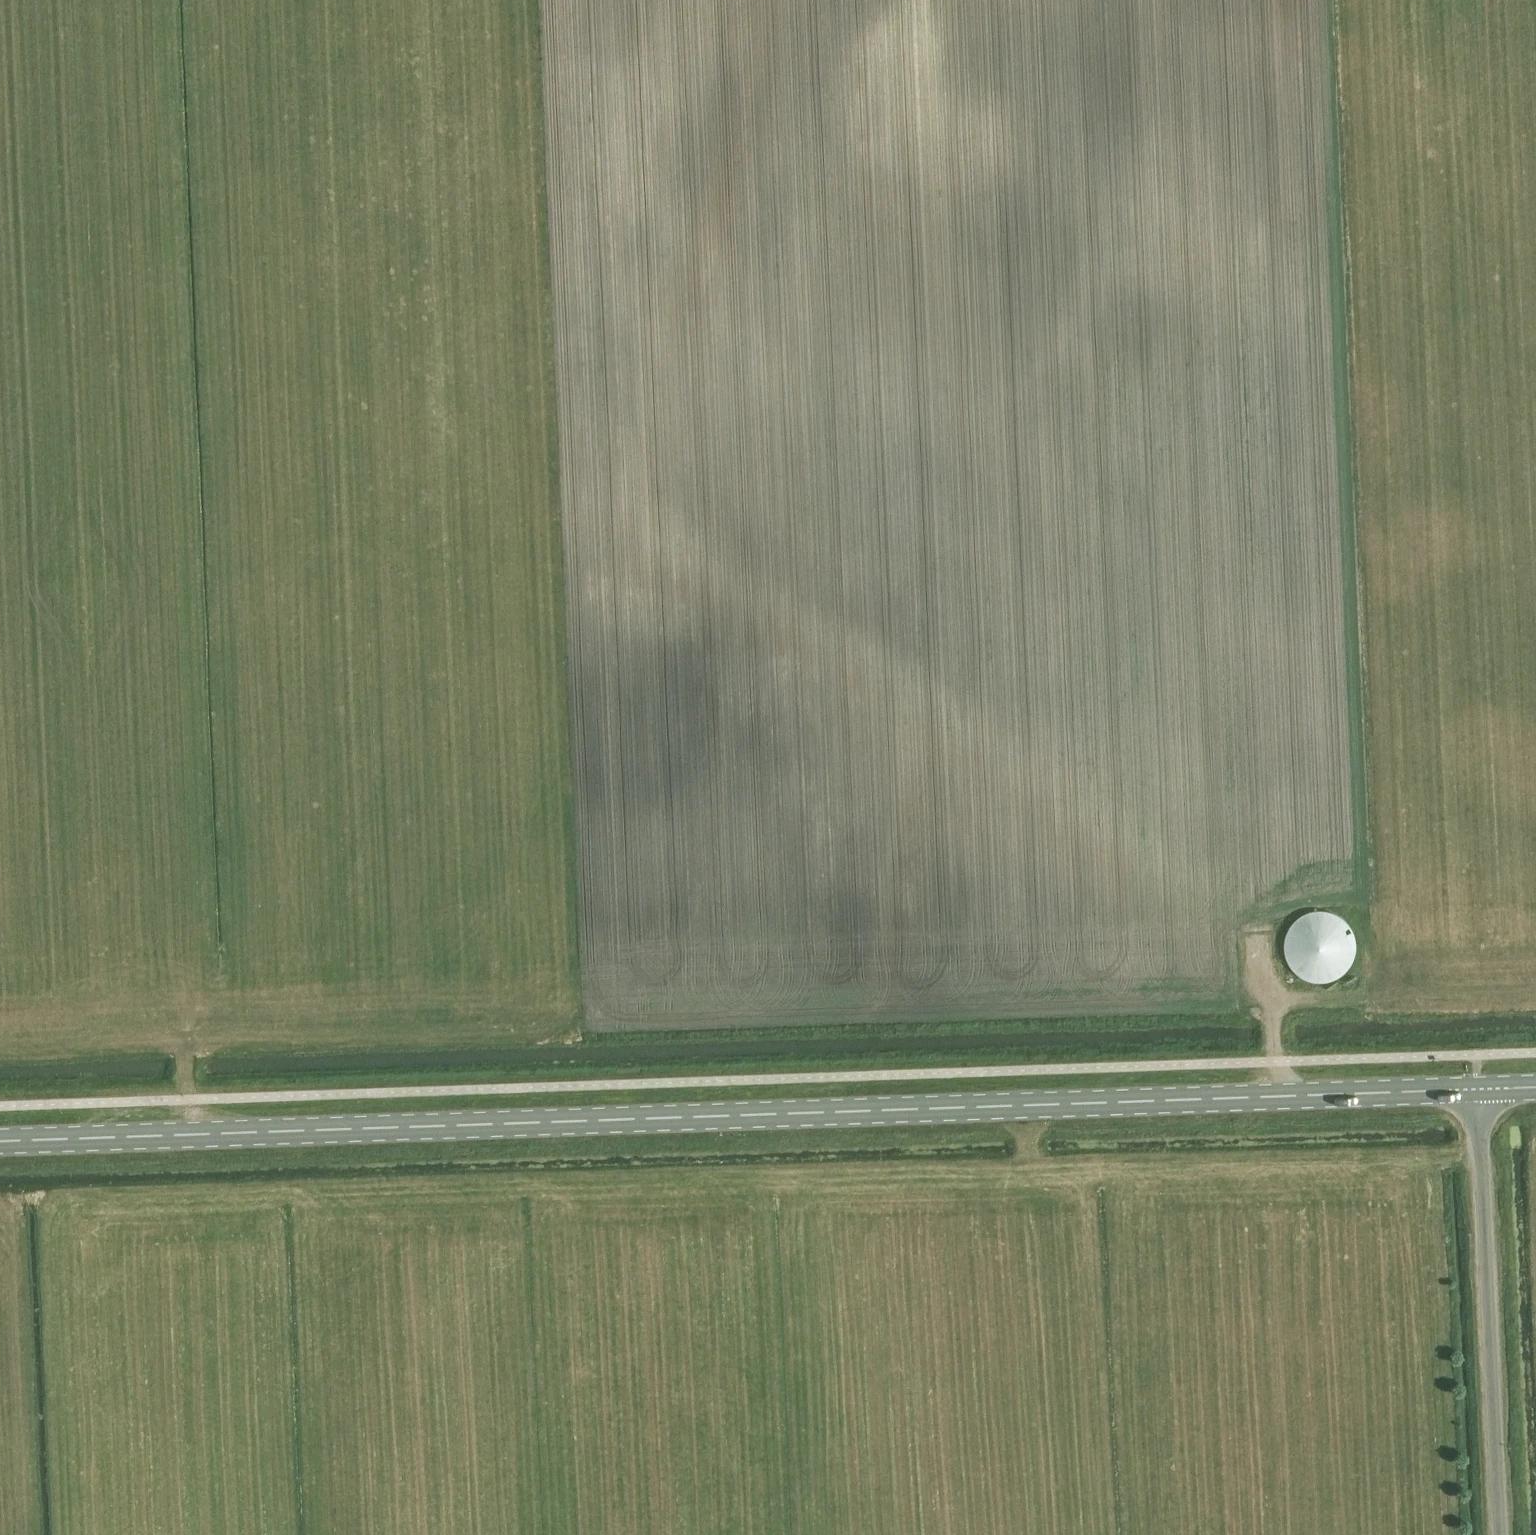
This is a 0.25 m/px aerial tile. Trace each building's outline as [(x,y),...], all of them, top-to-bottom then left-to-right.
[(1311,982),(1325,983),(1339,979),(1350,969),(1356,956),(1357,942),(1353,929),(1344,918),(1331,911),(1316,910),(1303,915),(1292,924),(1285,937),(1284,951),(1289,965),(1298,976),(1311,982)]
